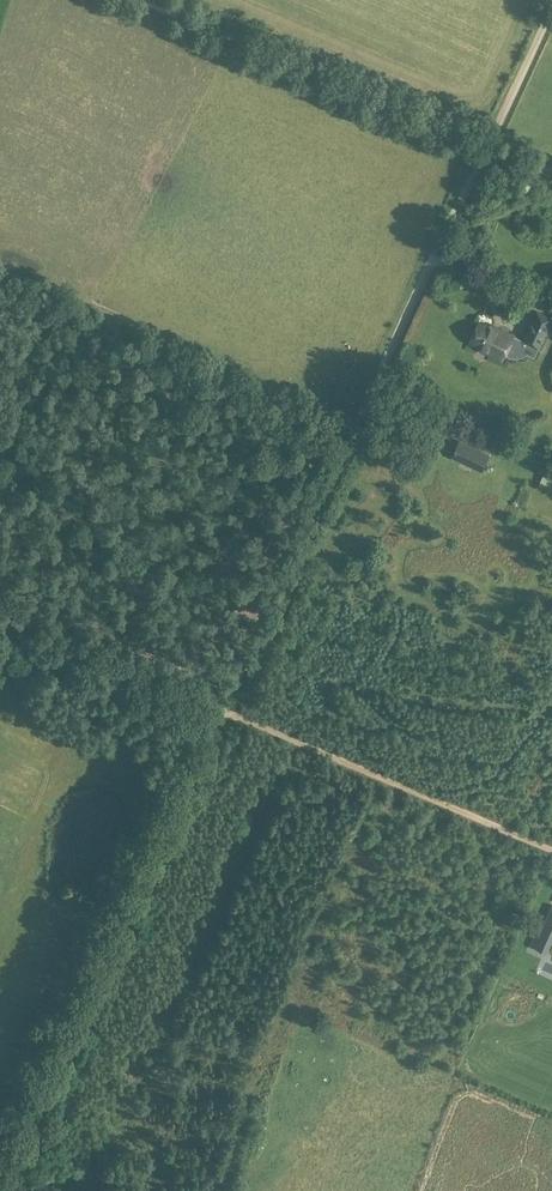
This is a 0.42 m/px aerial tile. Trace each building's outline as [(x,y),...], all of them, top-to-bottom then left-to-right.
[(487,351),(505,360),(510,350),(512,351),(515,352),(519,352),(522,350),(524,349),(528,341),(539,347),(551,319),(551,317),(537,310),(524,339),(498,327),(497,329),(480,321),(471,340),(481,345),(482,343),(489,346),(487,351)] [(459,440),(451,457),(482,472),(490,455),(459,440)] [(539,486),(551,491),(551,473),(545,470),(539,486)] [(531,946),(546,952),(551,937),(551,932),(539,927),(531,946)] [(509,978),(514,971),(506,965),(501,973),(509,978)]
